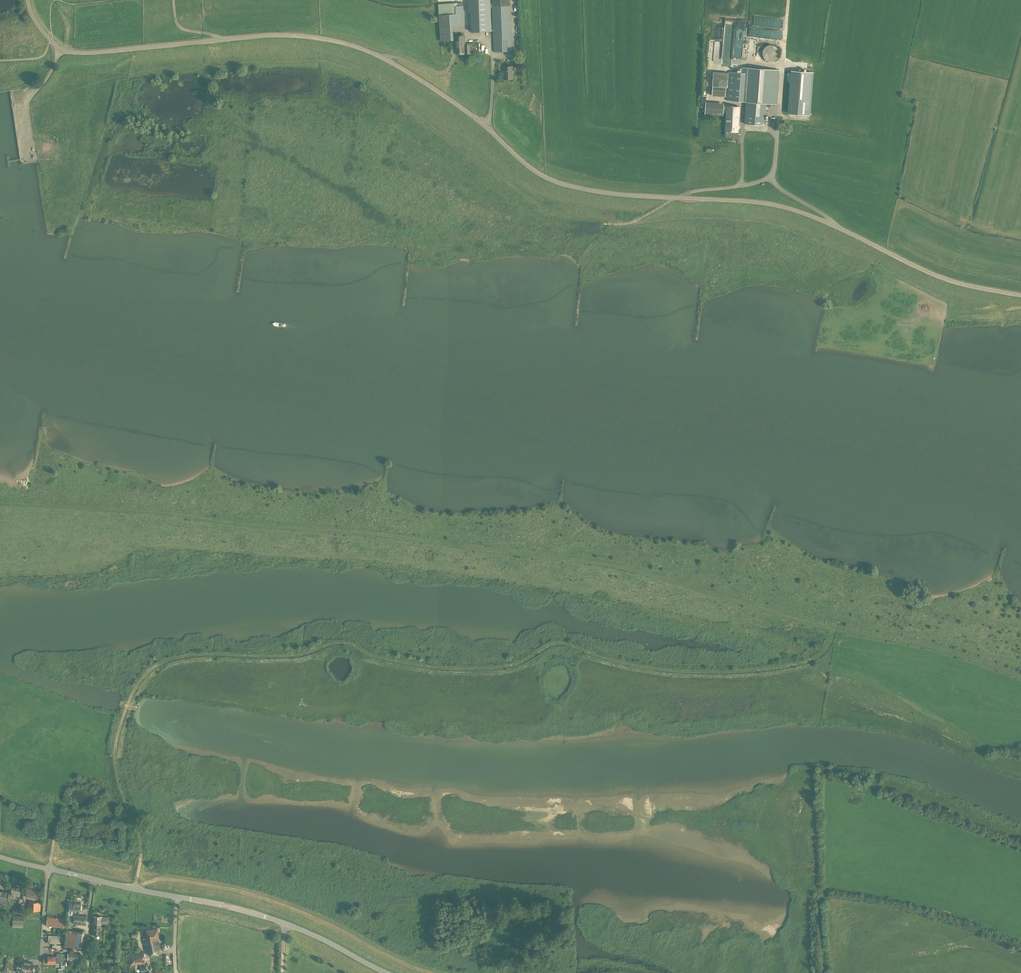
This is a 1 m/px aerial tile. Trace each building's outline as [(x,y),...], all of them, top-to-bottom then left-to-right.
[(494,52),(512,51),(510,0),(492,0),(492,4),(490,4),(490,0),(468,0),(469,12),(471,12),(472,32),(493,31),(494,52)] [(463,3),(457,4),(438,5),(441,41),(451,40),(451,27),(464,26),(463,3)] [(466,54),(470,54),(469,43),(465,44),(465,42),(464,43),(464,35),(455,36),(456,55),(465,54),(464,46),(465,46),(466,54)] [(763,51),(763,53),(763,55),(763,56),(764,57),(764,58),(765,59),(766,60),(767,60),(768,61),(769,61),(770,61),(771,61),(772,61),(773,61),(774,61),(775,60),(776,60),(777,59),(777,58),(778,57),(779,56),(779,55),(779,54),(779,53),(779,52),(779,51),(779,50),(778,49),(777,48),(777,47),(776,46),(775,46),(773,45),(771,45),(770,45),(769,45),(768,45),(767,46),(766,46),(765,47),(764,48),(764,49),(763,50),(763,51)] [(504,79),(513,79),(512,67),(504,67),(504,79)] [(746,103),(745,124),(764,126),(766,104),(776,105),(778,70),(746,67),(745,73),(728,72),(728,73),(713,71),(712,84),(712,95),(727,96),(726,101),(746,103)] [(812,72),(792,71),(789,113),(809,114),(812,72)] [(706,107),(705,114),(723,114),(724,102),(706,101),(707,95),(702,95),(701,107),(706,107)] [(740,106),(726,105),(725,131),(738,132),(740,106)] [(12,886),(10,895),(14,895),(14,897),(16,897),(15,898),(19,899),(19,895),(20,895),(20,893),(21,893),(22,888),(12,886)] [(37,898),(38,891),(28,889),(26,896),(37,898)] [(7,904),(7,902),(9,892),(0,891),(0,902),(7,904)] [(40,911),(41,902),(29,902),(28,910),(40,911)] [(68,914),(72,914),(73,910),(80,911),(81,903),(70,902),(69,910),(68,914)] [(72,914),(68,914),(67,929),(72,929),(73,923),(85,925),(86,916),(72,914)] [(23,927),(24,916),(13,915),(13,927),(23,927)] [(93,915),(92,923),(97,924),(97,926),(102,927),(102,921),(106,921),(106,917),(102,917),(102,916),(93,915)] [(65,927),(66,919),(47,917),(46,925),(65,927)] [(92,925),(91,934),(101,935),(102,928),(101,928),(102,927),(97,926),(97,924),(92,923),(92,925)] [(83,930),(68,929),(66,945),(82,947),(83,930)] [(146,953),(161,950),(158,938),(159,938),(158,929),(145,930),(146,938),(143,938),(146,953)] [(130,965),(146,962),(144,951),(128,955),(130,965)] [(57,953),(57,956),(48,956),(48,963),(59,963),(59,961),(62,961),(62,954),(57,953)] [(78,960),(78,954),(68,953),(67,960),(75,960),(75,961),(78,961),(79,960),(78,960)] [(24,958),(19,958),(18,958),(17,967),(21,967),(20,968),(32,969),(33,962),(24,961),(24,958)]
